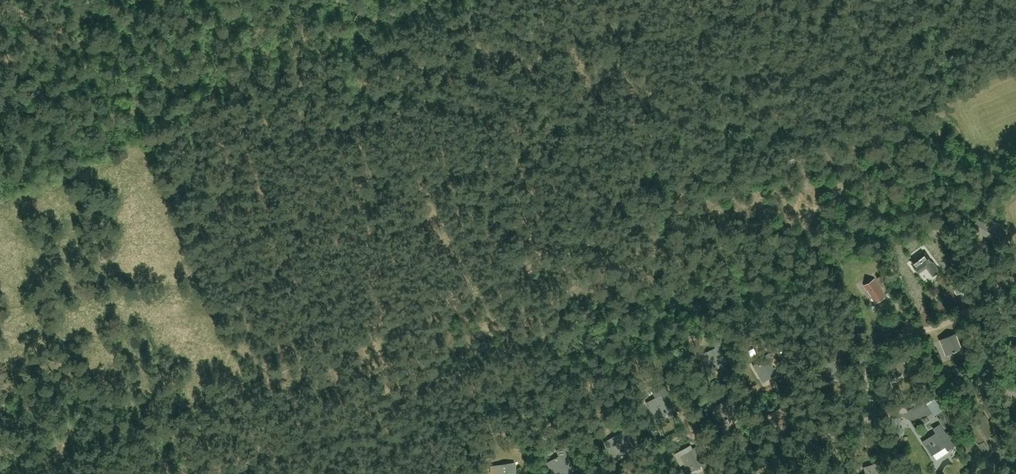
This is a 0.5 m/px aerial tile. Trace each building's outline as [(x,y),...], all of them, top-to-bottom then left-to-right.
[(979,223),(975,231),(996,240),(1002,225),(991,220),(988,226),(979,223)] [(925,254),(912,264),(918,272),(927,266),(934,275),(939,271),(925,254)] [(931,273),(924,278),(928,283),(935,278),(931,273)] [(884,297),(874,281),(866,286),(875,302),(884,297)] [(940,340),(946,355),(961,349),(956,334),(940,340)] [(769,353),(766,355),(769,360),(762,364),(762,363),(760,364),(760,365),(756,367),(764,381),(780,373),(778,370),(775,371),(770,362),(773,360),(769,353)] [(680,413),(669,392),(666,394),(666,395),(648,404),(649,406),(649,408),(651,412),(653,413),(655,418),(665,413),(666,415),(668,414),(667,412),(673,409),(676,415),(680,413)] [(939,420),(947,416),(941,403),(933,407),(939,420)] [(771,424),(777,421),(781,429),(794,421),(787,410),(790,409),(788,405),(785,407),(785,408),(768,418),(771,424)] [(899,427),(900,417),(893,417),(893,433),(902,433),(902,427),(899,427)] [(983,417),(971,424),(981,441),(993,434),(983,417)] [(945,446),(948,450),(954,446),(946,434),(945,434),(939,425),(934,428),(937,433),(924,441),(932,454),(933,454),(945,446)] [(622,433),(622,434),(609,441),(617,455),(630,447),(624,437),(627,435),(625,432),(622,433)] [(996,434),(994,436),(990,438),(994,443),(1000,440),(996,434)] [(979,444),(984,452),(990,449),(985,441),(985,440),(982,442),(979,444)] [(575,469),(563,446),(557,450),(560,455),(547,462),(553,473),(560,473),(568,470),(569,473),(575,469)] [(707,467),(698,451),(696,448),(693,450),(681,457),(689,471),(701,464),(704,469),(707,467)] [(943,465),(953,456),(948,450),(938,458),(943,465)] [(514,461),(511,462),(491,465),(492,472),(498,471),(498,473),(516,473),(514,461)] [(877,462),(873,464),(874,464),(865,467),(864,467),(866,471),(866,473),(863,473),(881,473),(877,462)]
